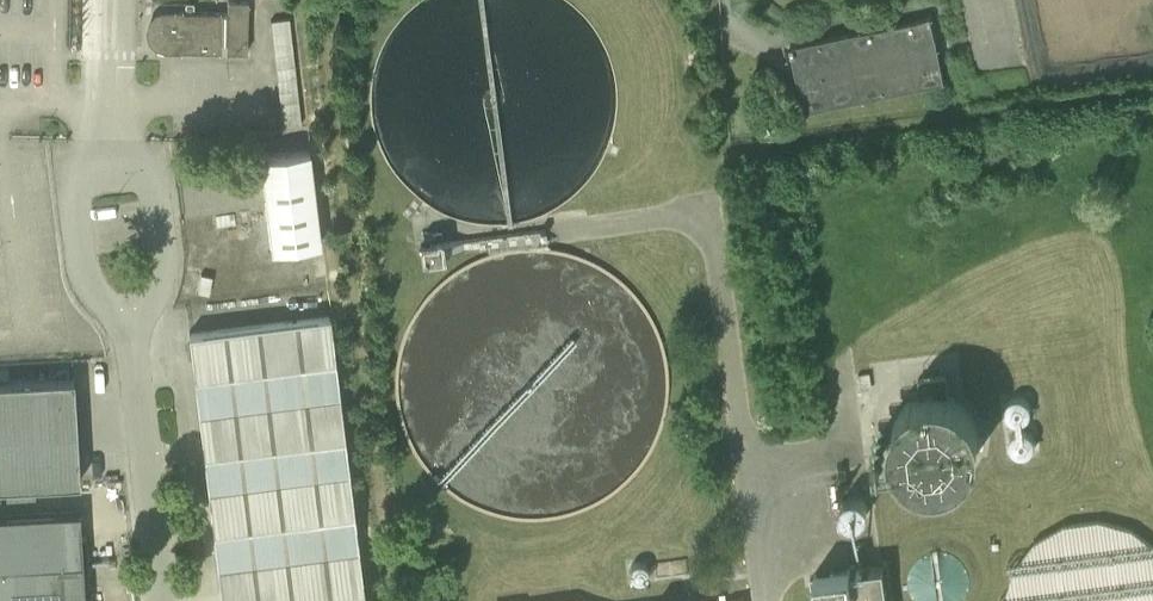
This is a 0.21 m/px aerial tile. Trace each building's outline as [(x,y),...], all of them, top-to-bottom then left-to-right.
[(183,49),(222,50),(223,11),(184,10),(167,9),(157,12),(149,19),(146,29),(148,39),(156,47),(166,50),(183,50),(183,49)] [(804,109),(944,79),(930,13),(790,42),(804,109)] [(293,14),(272,17),(287,123),(307,120),(293,14)] [(310,149),(267,154),(260,155),(272,248),(321,242),(310,149)] [(330,315),(189,332),(222,600),(365,600),(330,315)] [(78,430),(75,376),(0,380),(0,434),(78,430)] [(979,445),(980,436),(979,431),(978,426),(976,420),(973,416),(970,411),(966,407),(962,403),(957,400),(958,399),(950,396),(948,376),(919,379),(922,398),(913,402),(912,400),(906,405),(906,407),(902,412),(898,418),(895,424),(893,431),(893,438),(893,445),(894,451),(897,458),(900,464),(905,469),(910,474),(915,477),(915,479),(923,482),(923,481),(928,482),(932,482),(937,483),(942,482),(946,481),(951,480),(955,478),(959,476),(960,477),(967,472),(966,471),(970,467),(973,463),(976,458),(978,453),(979,445)] [(0,434),(0,484),(80,480),(78,430),(0,434)] [(43,483),(14,484),(14,494),(43,493),(43,483)] [(88,560),(86,535),(82,535),(80,510),(0,515),(0,565),(88,560)] [(1135,531),(1135,529),(1133,528),(1132,529),(1102,522),(1102,520),(1099,519),(1099,521),(1068,525),(1067,524),(1064,525),(1065,526),(1045,537),(1039,541),(1038,542),(1037,540),(1034,543),(1035,544),(1017,568),(1012,568),(1011,561),(1008,562),(1009,573),(1015,573),(1007,600),(1005,600),(1152,600),(1152,545),(1135,531)] [(88,560),(0,565),(0,600),(90,600),(88,560)] [(884,571),(885,570),(884,569),(884,567),(852,571),(851,570),(815,575),(819,599),(816,600),(818,600),(887,600),(884,571)]
